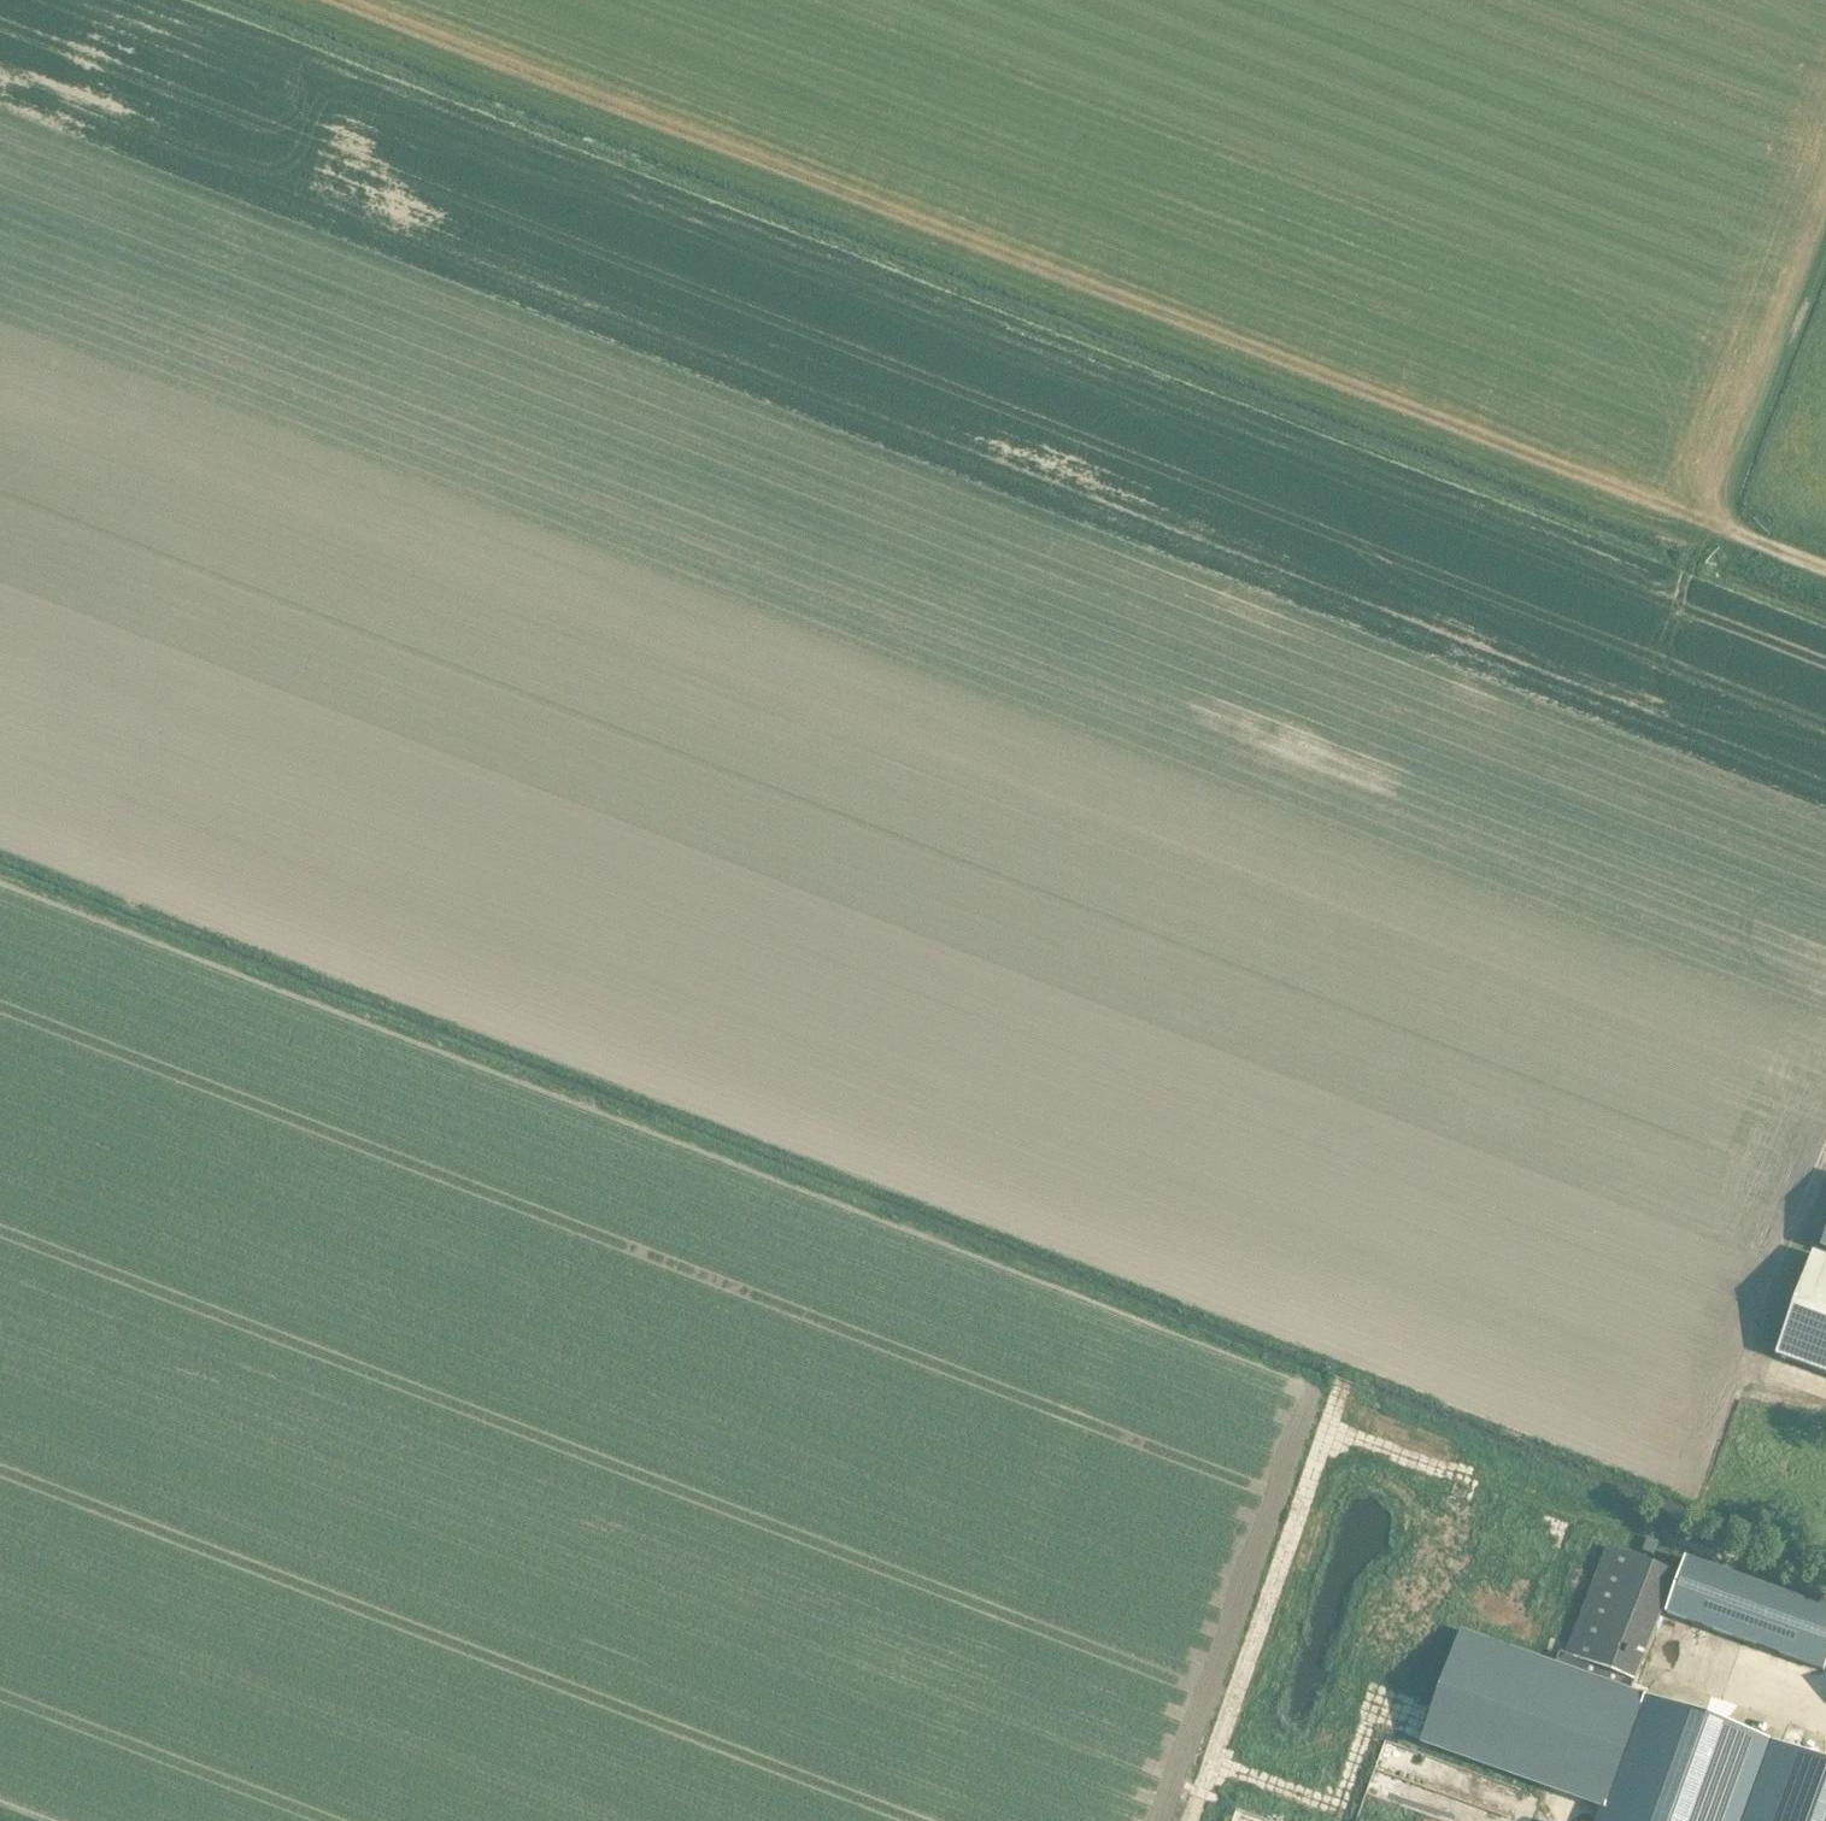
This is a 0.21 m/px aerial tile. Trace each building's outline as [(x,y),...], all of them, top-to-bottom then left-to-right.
[(1813,1249),(1775,1353),(1825,1372),(1825,1254),(1813,1249)] [(1549,1531),(1567,1536),(1571,1523),(1553,1518),(1549,1531)] [(1648,1696),(1631,1690),(1675,1573),(1605,1546),(1564,1655),(1558,1652),(1553,1664),(1464,1632),(1424,1743),(1605,1807),(1600,1820),(1825,1820),(1825,1759),(1648,1696)] [(1665,1612),(1824,1668),(1825,1661),(1825,1606),(1685,1556),(1665,1612)]
